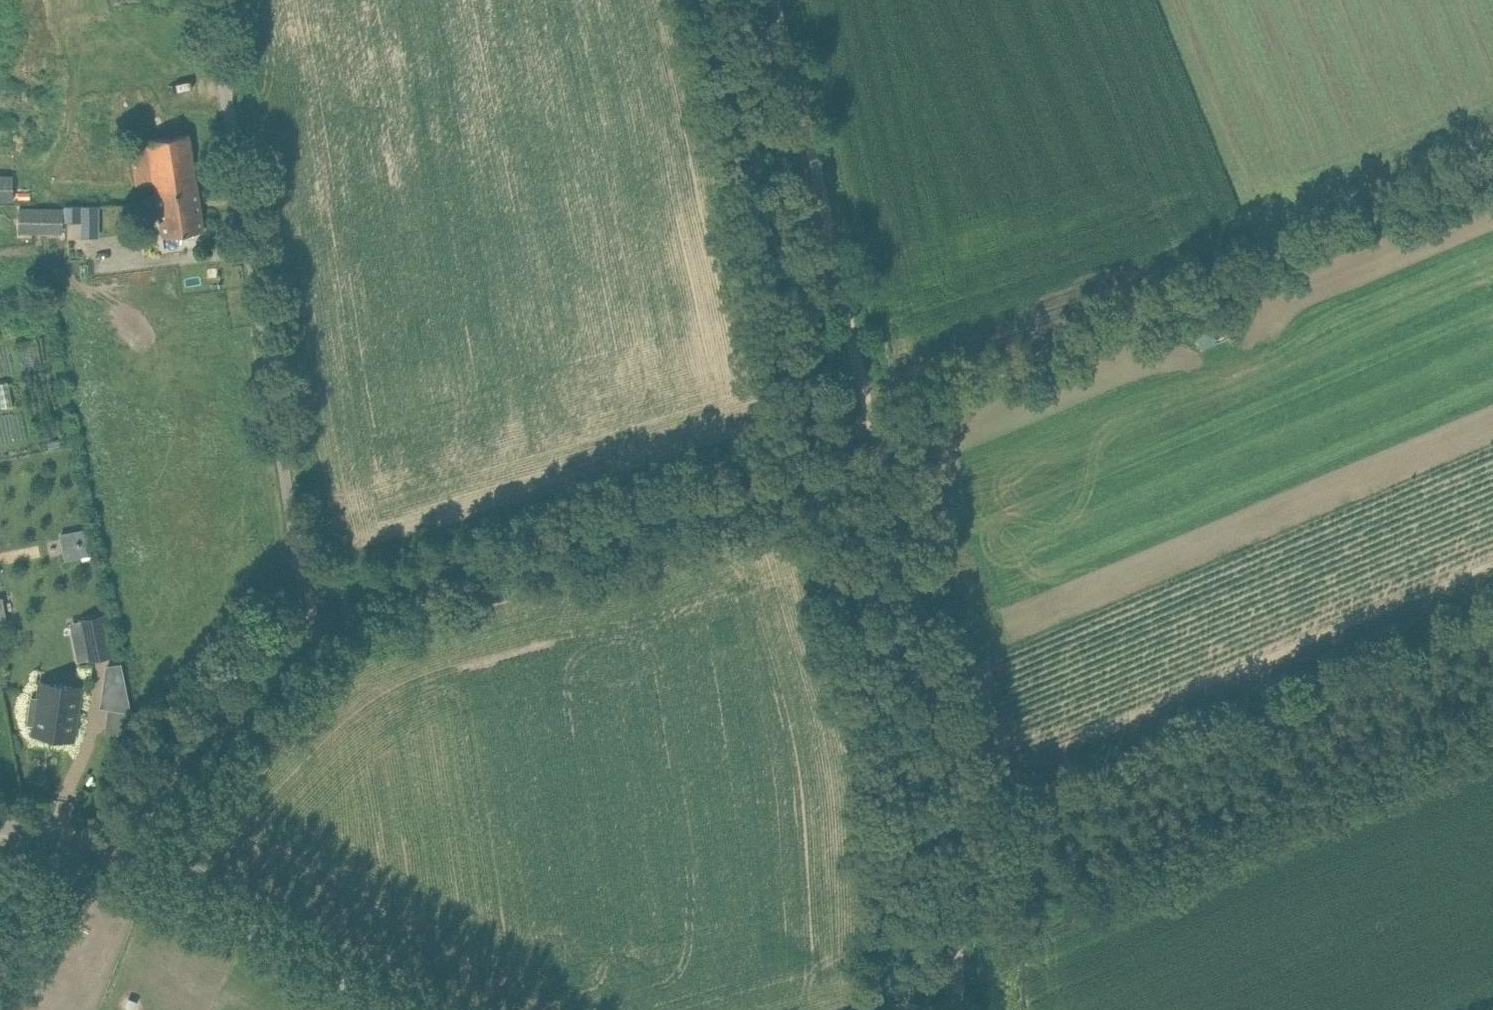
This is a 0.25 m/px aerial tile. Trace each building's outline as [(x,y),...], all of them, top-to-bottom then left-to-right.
[(204,229),(194,166),(189,133),(148,139),(129,142),(136,185),(154,182),(162,235),(204,229)] [(9,200),(10,173),(0,173),(0,200),(9,200)] [(97,203),(14,204),(14,232),(58,231),(58,219),(78,219),(78,236),(97,236),(97,203)] [(83,525),(56,532),(63,560),(90,553),(83,525)] [(90,658),(109,654),(101,611),(81,615),(90,658)] [(37,697),(30,696),(27,721),(33,722),(32,732),(73,738),(80,687),(40,681),(37,697)]
